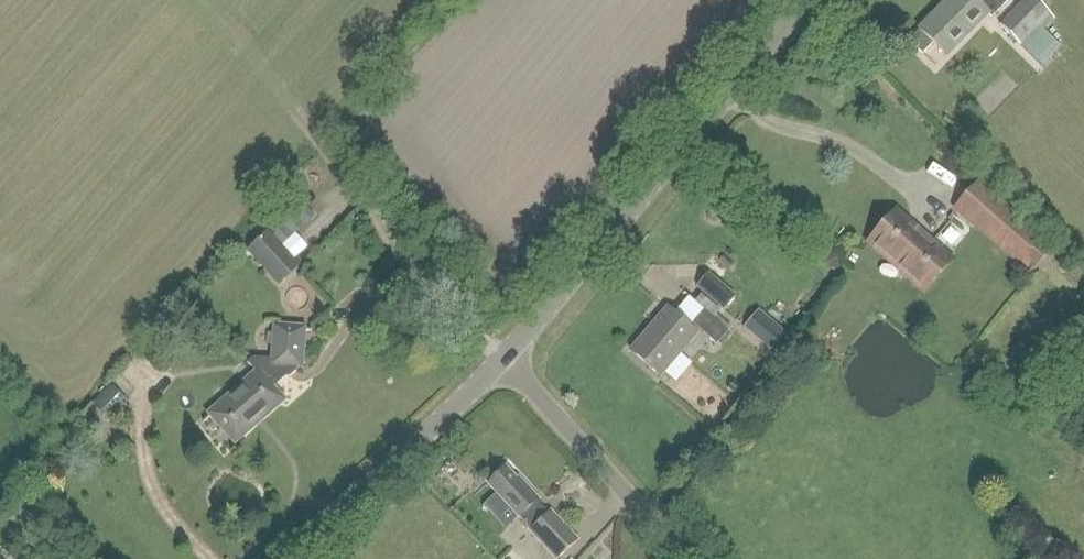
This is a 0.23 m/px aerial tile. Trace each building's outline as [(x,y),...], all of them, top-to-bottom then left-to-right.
[(908,40),(921,53),(931,43),(938,36),(951,49),(986,13),(991,17),(1008,0),(947,0),(918,30),(908,40)] [(1035,0),(1023,0),(998,25),(1041,66),(1059,47),(1043,31),(1054,19),(1035,0)] [(970,223),(972,220),(1018,261),(1040,237),(977,182),(953,209),(970,223)] [(922,292),(951,260),(895,210),(866,243),(922,292)] [(278,286),(299,267),(267,232),(245,251),(278,286)] [(734,296),(707,273),(695,287),(722,310),(734,296)] [(419,322),(427,314),(412,299),(404,307),(419,322)] [(628,351),(658,376),(695,333),(665,307),(628,351)] [(726,330),(701,309),(690,322),(715,344),(726,330)] [(757,311),(742,328),(770,352),(785,334),(757,311)] [(273,328),(271,345),(275,345),(274,359),(253,357),(248,361),(257,372),(203,420),(204,421),(211,414),(234,440),(242,434),(243,434),(242,432),(281,398),(272,386),(297,364),(299,364),(301,329),(311,330),(311,328),(276,326),(276,328),(273,328)] [(108,421),(127,402),(110,385),(91,404),(108,421)] [(556,558),(577,539),(550,509),(548,512),(536,499),(538,497),(518,475),(516,477),(506,465),(488,482),(518,516),(519,515),(530,528),(529,529),(556,558)]
